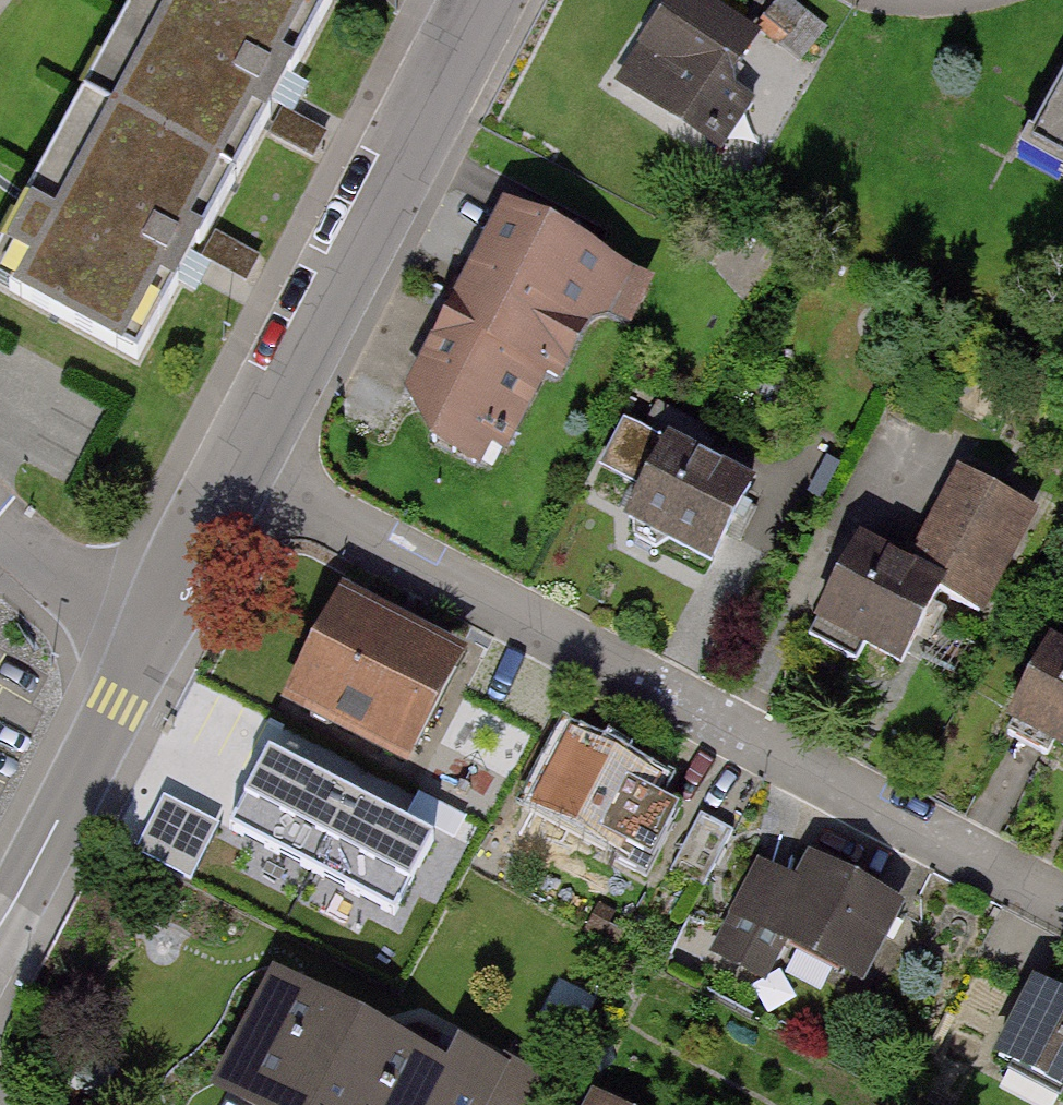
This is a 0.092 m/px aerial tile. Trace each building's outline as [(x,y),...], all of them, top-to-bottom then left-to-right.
[(83,93),(236,176),(331,0),(133,0),(83,93)] [(614,95),(724,162),(755,113),(733,100),(767,44),(696,0),(672,0),(614,95)] [(1012,142),(1062,170),(1062,50),(1012,142)] [(138,356),(236,176),(83,93),(0,245),(0,281),(138,356)] [(507,216),(416,402),(441,456),(478,473),(493,449),(507,456),(540,389),(554,395),(587,331),(613,322),(635,279),(507,216)] [(625,429),(601,478),(640,497),(622,534),(710,577),(752,492),(625,429)] [(858,550),(814,635),(901,679),(944,596),(983,616),(1036,514),(964,477),(912,577),(858,550)] [(347,608),(291,717),(406,775),(461,666),(347,608)] [(1005,736),(1062,766),(1062,655),(1052,649),(1005,736)] [(572,745),(537,813),(650,871),(676,820),(643,803),(652,786),(572,745)] [(351,797),(266,752),(227,829),(311,872),(351,797)] [(435,841),(351,797),(311,872),(395,916),(435,841)] [(756,873),(711,959),(765,987),(786,948),(865,989),(904,913),(813,866),(797,895),(756,873)] [(997,1074),(1062,1104),(1062,1001),(1037,989),(997,1074)] [(357,1034),(279,994),(223,1104),(321,1104),(357,1034)] [(513,1072),(464,1047),(447,1079),(357,1034),(321,1104),(497,1104),(513,1072)]
